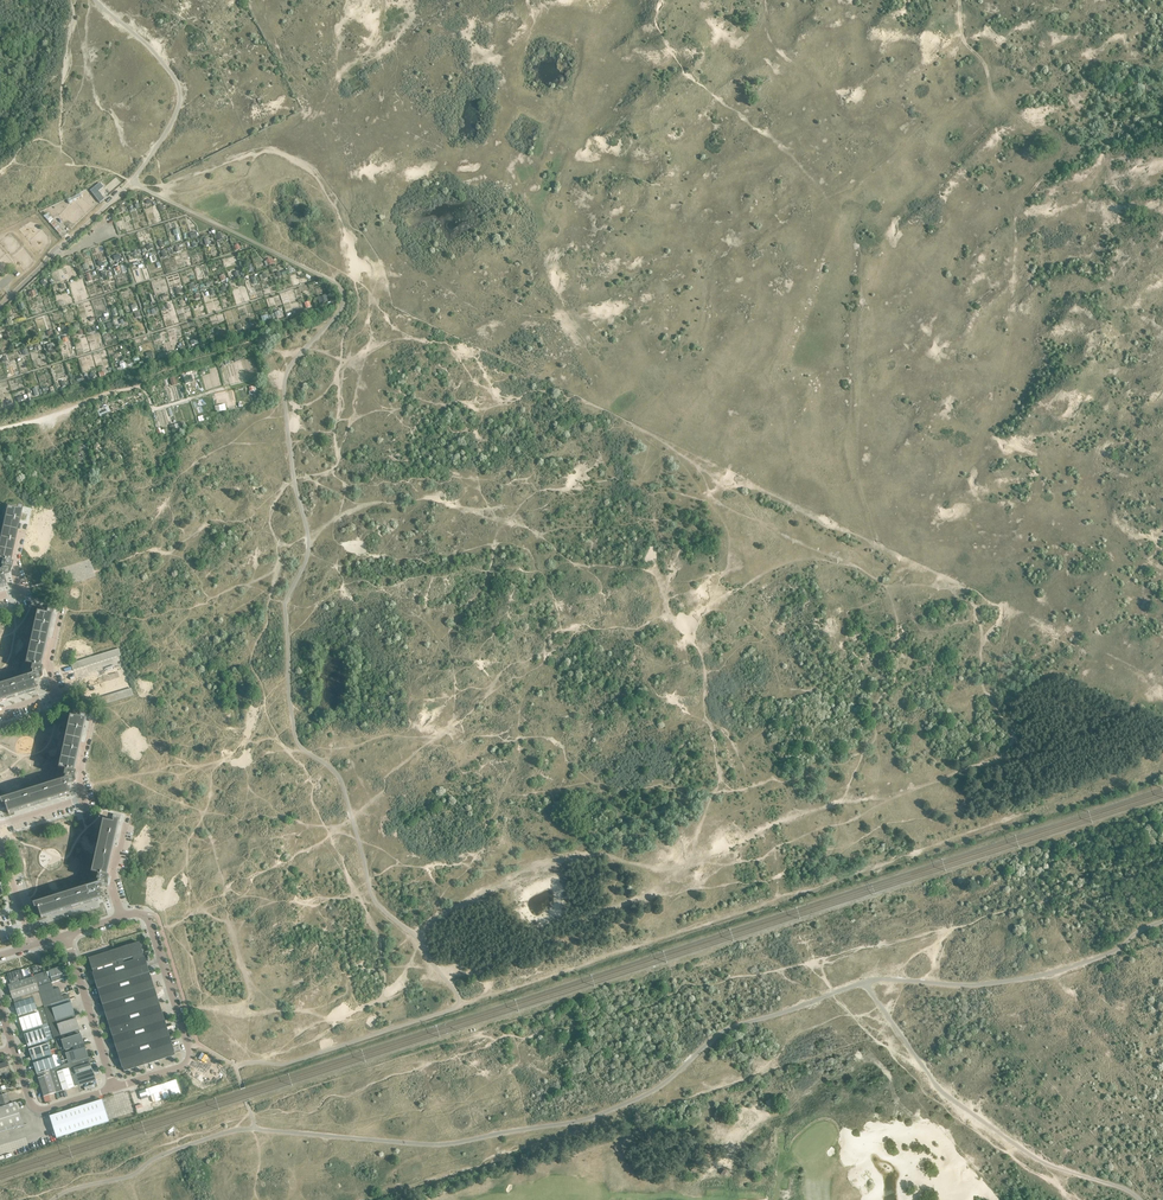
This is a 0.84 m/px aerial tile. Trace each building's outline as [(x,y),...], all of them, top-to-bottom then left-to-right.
[(99,183),(90,191),(100,202),(104,199),(97,191),(103,187),(99,183)] [(81,191),(67,197),(70,202),(83,196),(81,191)] [(47,212),(43,216),(59,234),(62,238),(63,238),(65,236),(62,232),(63,231),(54,220),(54,221),(52,219),(54,217),(50,214),(49,215),(49,214),(49,215),(47,212)] [(325,295),(318,297),(320,304),(327,302),(325,295)] [(121,307),(118,309),(120,317),(126,314),(125,311),(123,311),(121,307)] [(53,345),(47,347),(50,355),(56,353),(53,345)] [(103,408),(99,410),(101,415),(107,413),(109,412),(107,406),(105,408),(103,409),(103,408)] [(81,446),(77,449),(82,456),(86,453),(84,450),(86,449),(84,446),(82,447),(81,446)] [(8,573),(9,573),(9,572),(10,572),(10,571),(11,565),(8,564),(20,509),(16,508),(15,511),(6,509),(0,535),(0,563),(1,563),(0,569),(1,569),(1,571),(0,571),(0,587),(5,585),(1,574),(7,572),(7,573),(8,573)] [(0,686),(0,701),(37,689),(37,690),(33,678),(39,676),(40,677),(41,677),(42,676),(42,675),(44,669),(41,669),(41,667),(48,637),(51,624),(53,613),(48,612),(48,615),(46,615),(43,614),(39,613),(35,632),(33,639),(33,641),(27,666),(33,667),(32,673),(33,673),(33,675),(33,676),(0,686)] [(75,780),(75,779),(76,775),(77,773),(74,773),(86,717),(81,716),(80,719),(71,717),(59,770),(66,772),(65,777),(66,778),(65,780),(66,780),(1,801),(2,805),(6,804),(8,813),(70,794),(66,782),(72,780),(73,782),(74,782),(74,781),(75,781),(75,780)] [(108,884),(109,878),(107,877),(106,877),(118,821),(114,820),(113,823),(104,821),(92,874),(98,875),(97,881),(98,881),(98,884),(33,904),(35,909),(38,908),(41,917),(102,898),(99,886),(105,884),(105,886),(107,885),(107,884),(108,884)] [(175,1055),(139,942),(89,958),(124,1071),(175,1055)] [(50,974),(53,982),(63,979),(62,974),(60,967),(49,971),(50,974)] [(8,974),(11,984),(25,980),(22,969),(8,974)] [(53,982),(50,974),(47,975),(46,972),(34,975),(35,977),(38,987),(52,983),(53,982)] [(25,980),(11,984),(9,985),(12,995),(6,997),(7,1001),(39,991),(38,987),(35,977),(25,980)] [(44,1007),(63,1001),(62,997),(59,988),(59,986),(53,987),(52,983),(38,987),(39,991),(44,1006),(44,1007)] [(15,1005),(18,1015),(36,1010),(36,1008),(44,1006),(39,991),(7,1001),(9,1007),(15,1005)] [(49,1023),(75,1015),(70,999),(63,1001),(44,1007),(49,1023)] [(37,1009),(36,1010),(18,1015),(23,1031),(49,1023),(44,1007),(44,1008),(38,1010),(37,1009)] [(54,1039),(80,1030),(75,1015),(49,1023),(54,1039)] [(49,1023),(23,1031),(28,1047),(53,1039),(48,1023),(49,1023),(54,1039),(49,1023)] [(58,1052),(84,1044),(80,1030),(54,1039),(59,1052),(58,1052)] [(58,1052),(55,1053),(55,1050),(54,1051),(52,1045),(55,1045),(53,1039),(28,1047),(32,1060),(58,1052)] [(72,1063),(88,1058),(84,1044),(58,1052),(62,1066),(72,1063)] [(36,1074),(49,1070),(56,1068),(62,1066),(58,1052),(32,1060),(35,1069),(29,1071),(30,1076),(36,1074)] [(90,1063),(88,1058),(72,1063),(74,1069),(90,1063)] [(1,1075),(9,1073),(6,1063),(0,1064),(0,1070),(1,1075)] [(75,1075),(74,1069),(72,1063),(62,1066),(56,1068),(63,1090),(63,1091),(79,1086),(75,1075)] [(75,1075),(92,1069),(90,1063),(74,1069),(75,1075)] [(57,1092),(63,1090),(56,1068),(49,1070),(56,1093),(57,1099),(60,1098),(59,1094),(57,1092)] [(75,1075),(79,1086),(96,1080),(94,1075),(93,1074),(92,1069),(75,1075)] [(56,1093),(49,1070),(36,1074),(45,1103),(50,1102),(48,1095),(56,1093)] [(147,1095),(178,1087),(176,1080),(145,1088),(147,1095)] [(9,1103),(6,1093),(0,1095),(0,1106),(9,1103)] [(102,1099),(99,1100),(49,1116),(56,1138),(109,1122),(102,1099)] [(9,1104),(0,1107),(0,1132),(22,1125),(15,1102),(9,1104)]
